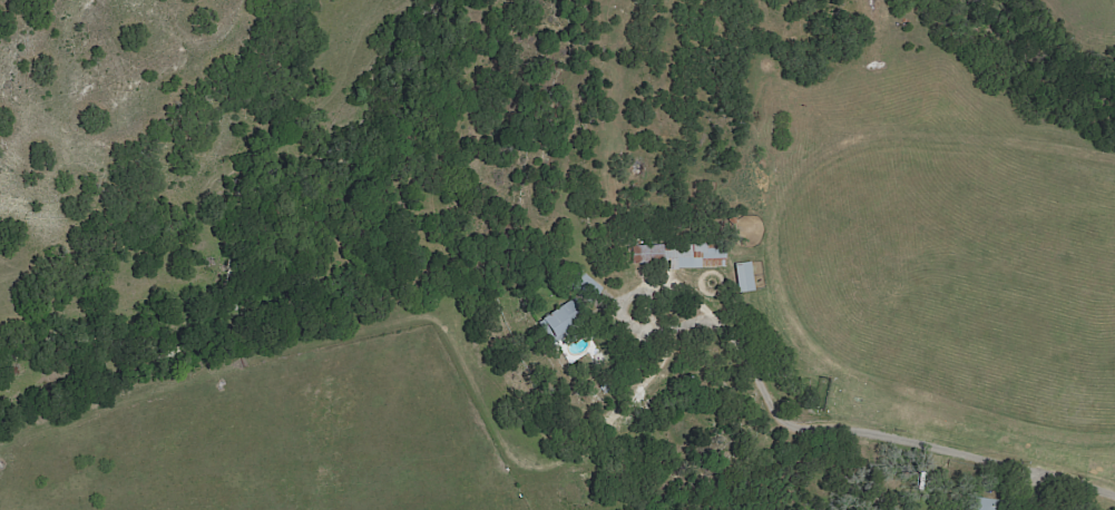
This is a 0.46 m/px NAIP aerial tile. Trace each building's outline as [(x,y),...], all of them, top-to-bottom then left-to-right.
[(725,267),(702,267),(702,268),(678,268),(678,271),(669,271),(669,262),(664,262),(664,264),(636,264),(636,246),(700,244),(700,243),(725,243),(725,267)] [(754,292),(737,294),(734,264),(751,263),(754,292)] [(562,328),(561,326),(579,310),(565,294),(529,325),(544,343),(562,328)] [(1009,503),(1008,509),(968,509),(970,497),(1009,502),(1009,503)]
